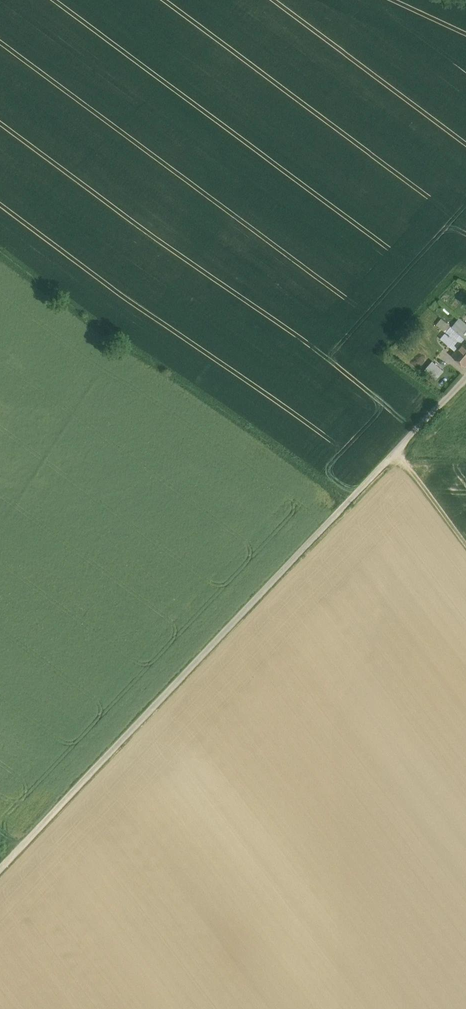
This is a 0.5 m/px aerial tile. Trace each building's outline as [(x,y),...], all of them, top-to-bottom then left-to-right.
[(455,329),(461,334),(465,328),(465,322),(463,319),(455,328),(455,329)] [(461,334),(457,338),(451,333),(455,329),(455,328),(452,325),(441,338),(455,350),(452,354),(465,366),(465,338),(461,334)] [(461,334),(455,329),(451,333),(457,338),(461,334)] [(433,359),(425,369),(435,378),(444,369),(433,359)]
